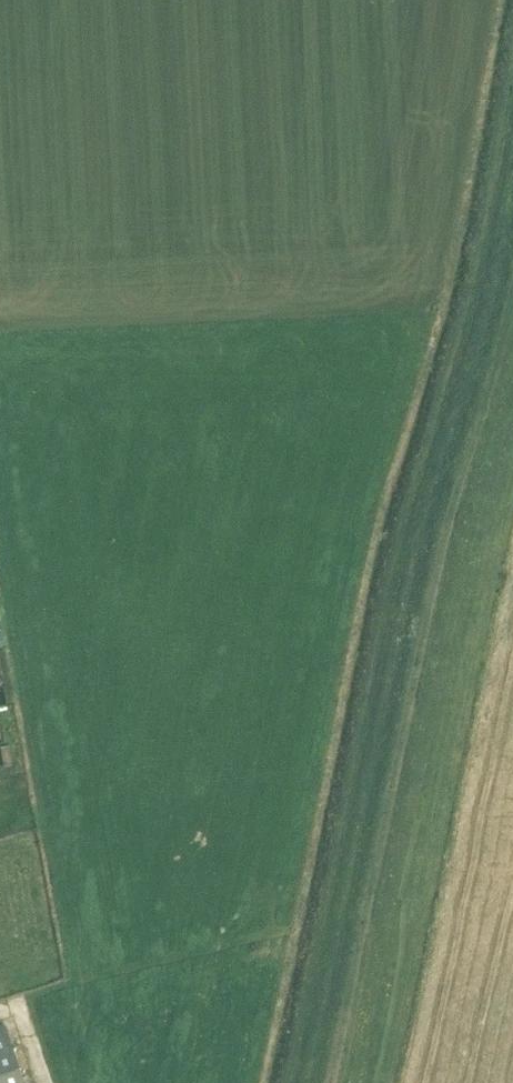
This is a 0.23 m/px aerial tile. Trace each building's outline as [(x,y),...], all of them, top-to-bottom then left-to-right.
[(4,1024),(0,1025),(0,1082),(24,1082),(4,1024)]
